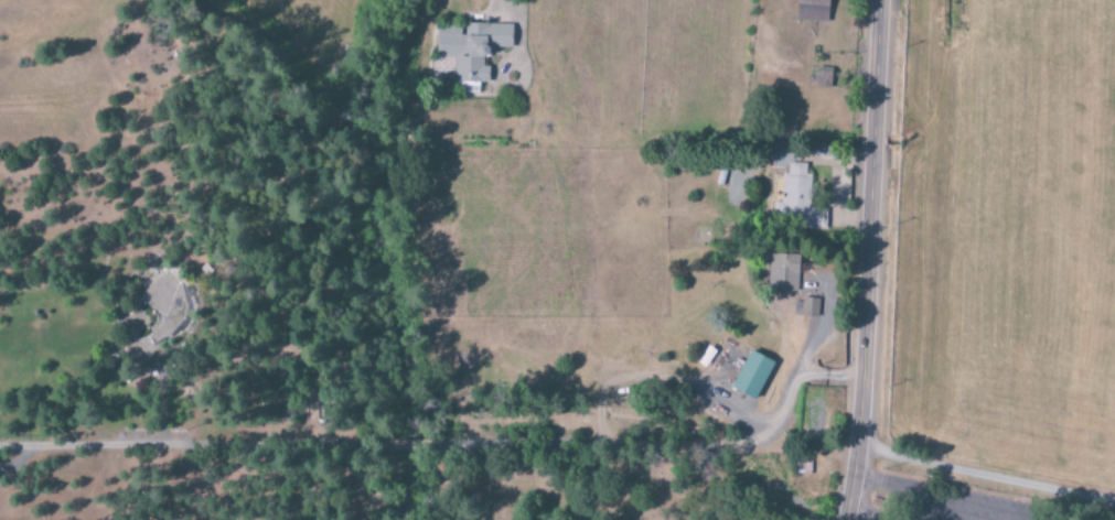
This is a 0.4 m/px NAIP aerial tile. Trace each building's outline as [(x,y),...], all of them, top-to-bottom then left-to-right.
[(828,22),(829,0),(796,0),(795,21),(828,22)] [(512,25),(463,24),(463,28),(436,27),(435,57),(455,58),(454,82),(485,84),(487,47),(511,49),(512,25)] [(829,86),(830,75),(815,74),(814,86),(829,86)] [(825,229),(825,212),(807,211),(809,174),(806,174),(806,164),(787,163),(787,174),(782,173),(781,203),(773,203),(773,218),(804,219),(803,229),(825,229)] [(797,292),(799,255),(769,254),(767,290),(797,292)] [(794,299),(793,316),(817,318),(819,301),(794,299)] [(754,401),(773,363),(749,351),(729,389),(754,401)]
